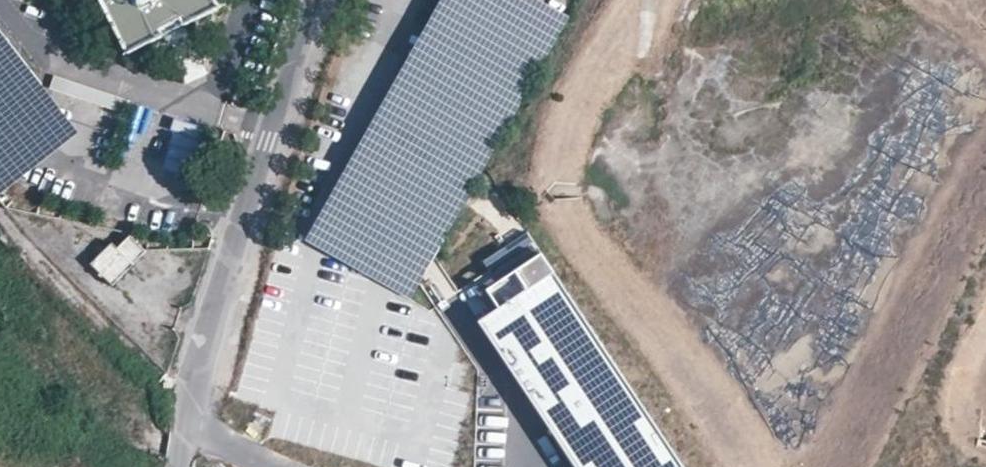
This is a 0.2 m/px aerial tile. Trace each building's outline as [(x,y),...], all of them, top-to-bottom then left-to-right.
[(129,57),(163,40),(161,34),(183,23),(186,28),(222,10),(217,0),(100,0),(129,57)] [(365,204),(384,148),(371,143),(352,199),(365,204)] [(114,287),(146,256),(129,239),(117,250),(113,246),(93,266),(114,287)] [(541,247),(483,286),(500,311),(486,321),(584,466),(690,466),(541,247)]
